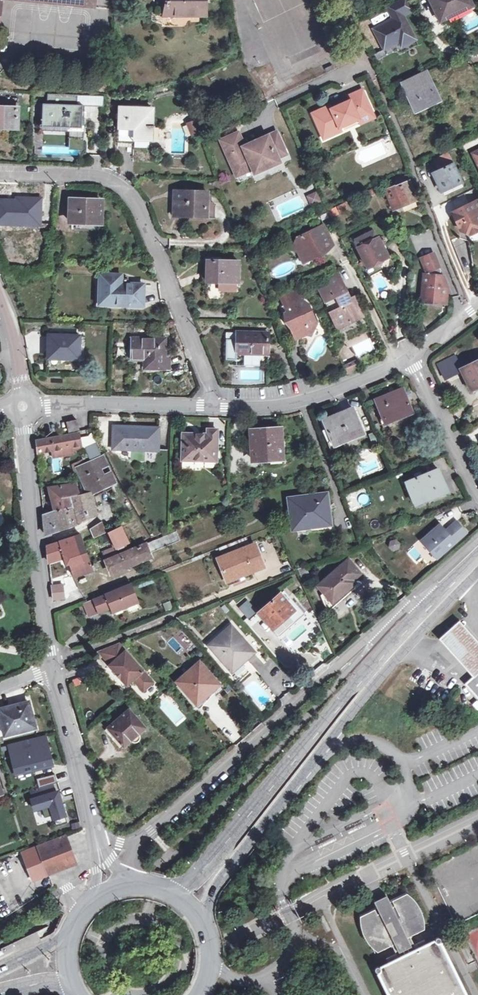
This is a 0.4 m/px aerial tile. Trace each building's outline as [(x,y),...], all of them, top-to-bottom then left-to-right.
[(100,11),(100,6),(101,0),(13,0),(100,11)] [(115,9),(123,7),(122,0),(113,0),(115,9)] [(173,13),(173,16),(207,16),(207,0),(166,0),(166,1),(165,1),(164,12),(173,13)] [(388,5),(395,18),(375,28),(384,48),(400,40),(413,33),(404,14),(411,10),(406,0),(400,0),(388,5)] [(473,6),(469,0),(430,0),(441,21),(473,6)] [(123,7),(115,9),(117,22),(126,21),(123,7)] [(413,33),(400,40),(402,45),(416,39),(413,33)] [(277,75),(280,81),(327,60),(320,43),(288,57),(293,68),(277,75)] [(407,94),(430,83),(426,73),(402,83),(407,94)] [(430,83),(407,94),(415,112),(438,101),(430,83)] [(331,108),(316,115),(320,125),(318,127),(324,141),(343,132),(341,128),(358,121),(360,125),(375,118),(363,92),(348,98),(350,103),(333,111),(331,108)] [(44,127),(70,127),(71,119),(82,119),(83,105),(78,105),(78,96),(62,95),(62,105),(44,105),(44,127)] [(0,104),(0,126),(18,126),(19,103),(3,103),(0,104)] [(134,148),(150,148),(152,108),(119,106),(119,130),(134,130),(134,148)] [(71,119),(70,127),(70,133),(86,133),(87,119),(82,119),(71,119)] [(186,122),(190,136),(199,133),(195,120),(186,122)] [(221,142),(233,167),(237,165),(242,175),(253,170),(255,175),(280,164),(278,159),(286,156),(277,134),(244,148),(238,135),(221,142)] [(442,192),(462,182),(448,152),(435,159),(440,171),(433,174),(442,192)] [(237,165),(233,167),(237,177),(242,175),(237,165)] [(406,177),(397,180),(398,185),(386,190),(395,211),(401,209),(403,205),(415,199),(406,177)] [(368,199),(376,195),(373,189),(365,193),(368,199)] [(206,217),(207,193),(175,191),(174,216),(206,217)] [(311,206),(319,202),(315,193),(307,197),(311,206)] [(2,223),(39,225),(40,200),(18,199),(18,201),(0,201),(0,212),(2,212),(2,223)] [(100,222),(101,202),(70,200),(70,222),(100,222)] [(453,213),(461,231),(471,235),(477,231),(477,201),(453,213)] [(293,250),(298,252),(303,255),(307,253),(311,260),(328,252),(327,249),(334,246),(324,225),(298,238),(293,250)] [(471,235),(461,231),(459,238),(469,242),(471,235)] [(368,267),(373,265),(382,260),(387,257),(377,239),(376,239),(372,233),(355,242),(368,267)] [(303,255),(298,252),(304,264),(311,260),(307,253),(303,255)] [(427,268),(429,272),(440,268),(434,254),(423,258),(427,268)] [(382,260),(373,265),(374,267),(377,268),(381,266),(383,264),(383,263),(382,260)] [(207,283),(218,283),(235,283),(238,283),(238,262),(207,261),(207,283)] [(429,272),(428,275),(441,277),(441,272),(440,268),(429,272)] [(328,282),(341,276),(338,271),(326,276),(328,282)] [(106,296),(106,305),(143,306),(143,285),(128,285),(121,285),(121,279),(121,275),(100,275),(100,296),(106,296)] [(444,277),(441,277),(428,275),(424,275),(423,286),(426,287),(425,302),(441,303),(442,298),(447,298),(448,288),(443,288),(444,277)] [(320,290),(330,312),(333,311),(337,319),(343,316),(346,323),(363,314),(355,296),(351,298),(341,276),(328,282),(330,285),(320,290)] [(235,283),(218,283),(218,291),(235,292),(235,283)] [(285,306),(301,298),(298,290),(282,297),(285,306)] [(301,298),(285,306),(288,312),(285,313),(293,331),(300,328),(303,333),(308,334),(312,334),(317,323),(309,303),(301,298)] [(333,311),(330,312),(338,329),(364,316),(363,314),(346,323),(343,316),(337,319),(333,311)] [(300,328),(293,331),(296,339),(308,334),(303,333),(300,328)] [(268,354),(269,335),(237,333),(237,353),(268,354)] [(79,359),(80,337),(48,336),(48,358),(79,359)] [(133,359),(143,359),(146,359),(146,371),(161,371),(161,368),(170,368),(170,359),(169,359),(169,350),(166,350),(166,339),(157,339),(157,340),(133,339),(133,359)] [(477,364),(473,356),(457,364),(470,391),(477,387),(477,363),(477,364)] [(354,359),(346,362),(348,369),(347,369),(348,372),(358,368),(354,359)] [(385,424),(412,413),(403,388),(375,400),(385,424)] [(334,446),(363,433),(353,408),(323,421),(334,446)] [(69,432),(79,429),(76,420),(66,423),(69,432)] [(122,449),(122,444),(131,445),(131,450),(158,451),(159,428),(113,426),(113,449),(122,449)] [(253,461),(271,460),(270,456),(283,455),(281,429),(251,431),(253,461)] [(218,430),(208,430),(208,435),(183,434),(182,460),(217,461),(218,430)] [(82,445),(80,433),(37,441),(38,453),(54,450),(55,457),(74,454),(74,451),(73,447),(82,445)] [(96,444),(85,449),(90,460),(101,455),(96,444)] [(82,495),(87,517),(95,514),(92,497),(91,493),(109,484),(115,482),(103,457),(78,469),(88,493),(85,494),(82,495)] [(415,504),(447,491),(438,469),(406,483),(415,504)] [(71,498),(79,495),(76,484),(49,487),(53,508),(54,511),(72,505),(71,498)] [(91,493),(92,497),(111,488),(109,484),(91,493)] [(297,529),(307,528),(327,525),(326,513),(329,512),(327,493),(289,498),(291,517),(295,516),(297,529)] [(72,505),(77,522),(87,517),(82,495),(79,495),(71,498),(72,505)] [(254,510),(264,507),(260,495),(249,499),(254,510)] [(54,511),(59,530),(77,524),(77,522),(72,505),(54,511)] [(54,511),(43,515),(45,535),(59,530),(54,511)] [(327,525),(307,528),(308,533),(332,530),(329,512),(326,513),(327,525)] [(106,531),(103,522),(92,528),(90,529),(95,537),(106,531)] [(416,551),(429,565),(460,536),(447,522),(438,531),(416,551)] [(416,551),(438,531),(432,525),(410,545),(416,551)] [(117,549),(128,544),(121,530),(110,535),(117,549)] [(148,554),(180,540),(176,531),(105,561),(110,574),(137,563),(138,566),(151,561),(148,554)] [(81,535),(73,537),(78,555),(80,563),(72,567),(71,567),(74,577),(93,571),(91,565),(83,542),(81,535)] [(49,563),(69,557),(78,555),(73,537),(63,541),(47,546),(49,563)] [(388,541),(391,551),(400,548),(398,539),(388,541)] [(243,576),(264,568),(255,544),(218,559),(228,586),(244,580),(243,576)] [(78,555),(69,557),(72,567),(80,563),(78,555)] [(345,592),(364,574),(349,557),(317,586),(324,593),(320,596),(325,608),(329,610),(333,608),(347,595),(345,592)] [(308,576),(304,567),(297,570),(301,579),(308,576)] [(63,585),(51,586),(53,600),(64,598),(63,585)] [(111,608),(113,612),(137,603),(130,585),(85,603),(90,616),(111,608)] [(277,634),(288,624),(284,620),(295,611),(280,594),(258,613),(277,634)] [(284,620),(288,624),(298,615),(295,611),(284,620)] [(477,675),(477,642),(460,621),(440,640),(474,679),(477,675)] [(230,673),(253,653),(229,626),(206,647),(230,673)] [(118,643),(99,651),(110,665),(111,664),(127,685),(134,679),(144,691),(153,683),(118,643)] [(199,662),(183,675),(186,678),(180,684),(198,705),(207,696),(205,694),(217,683),(199,662)] [(474,679),(467,685),(477,698),(477,675),(474,679)] [(36,727),(29,702),(0,710),(0,714),(6,735),(36,727)] [(124,747),(145,728),(129,710),(105,730),(110,736),(113,733),(124,747)] [(45,738),(9,746),(15,772),(52,764),(45,738)] [(52,785),(31,791),(33,799),(31,799),(35,810),(41,808),(44,818),(53,815),(56,826),(67,823),(57,791),(54,792),(52,785)] [(367,820),(349,829),(351,832),(360,828),(368,824),(367,820)] [(338,835),(320,843),(322,847),(330,843),(340,838),(338,835)] [(65,836),(38,847),(46,868),(48,875),(75,863),(65,836)] [(46,868),(38,847),(37,845),(25,849),(29,859),(25,860),(30,874),(46,868)] [(378,951),(391,944),(411,935),(426,927),(406,888),(359,912),(378,951)] [(411,935),(391,944),(396,953),(415,944),(411,935)] [(415,944),(396,953),(385,958),(389,967),(381,971),(393,994),(462,994),(438,943),(429,947),(425,939),(415,944)]
